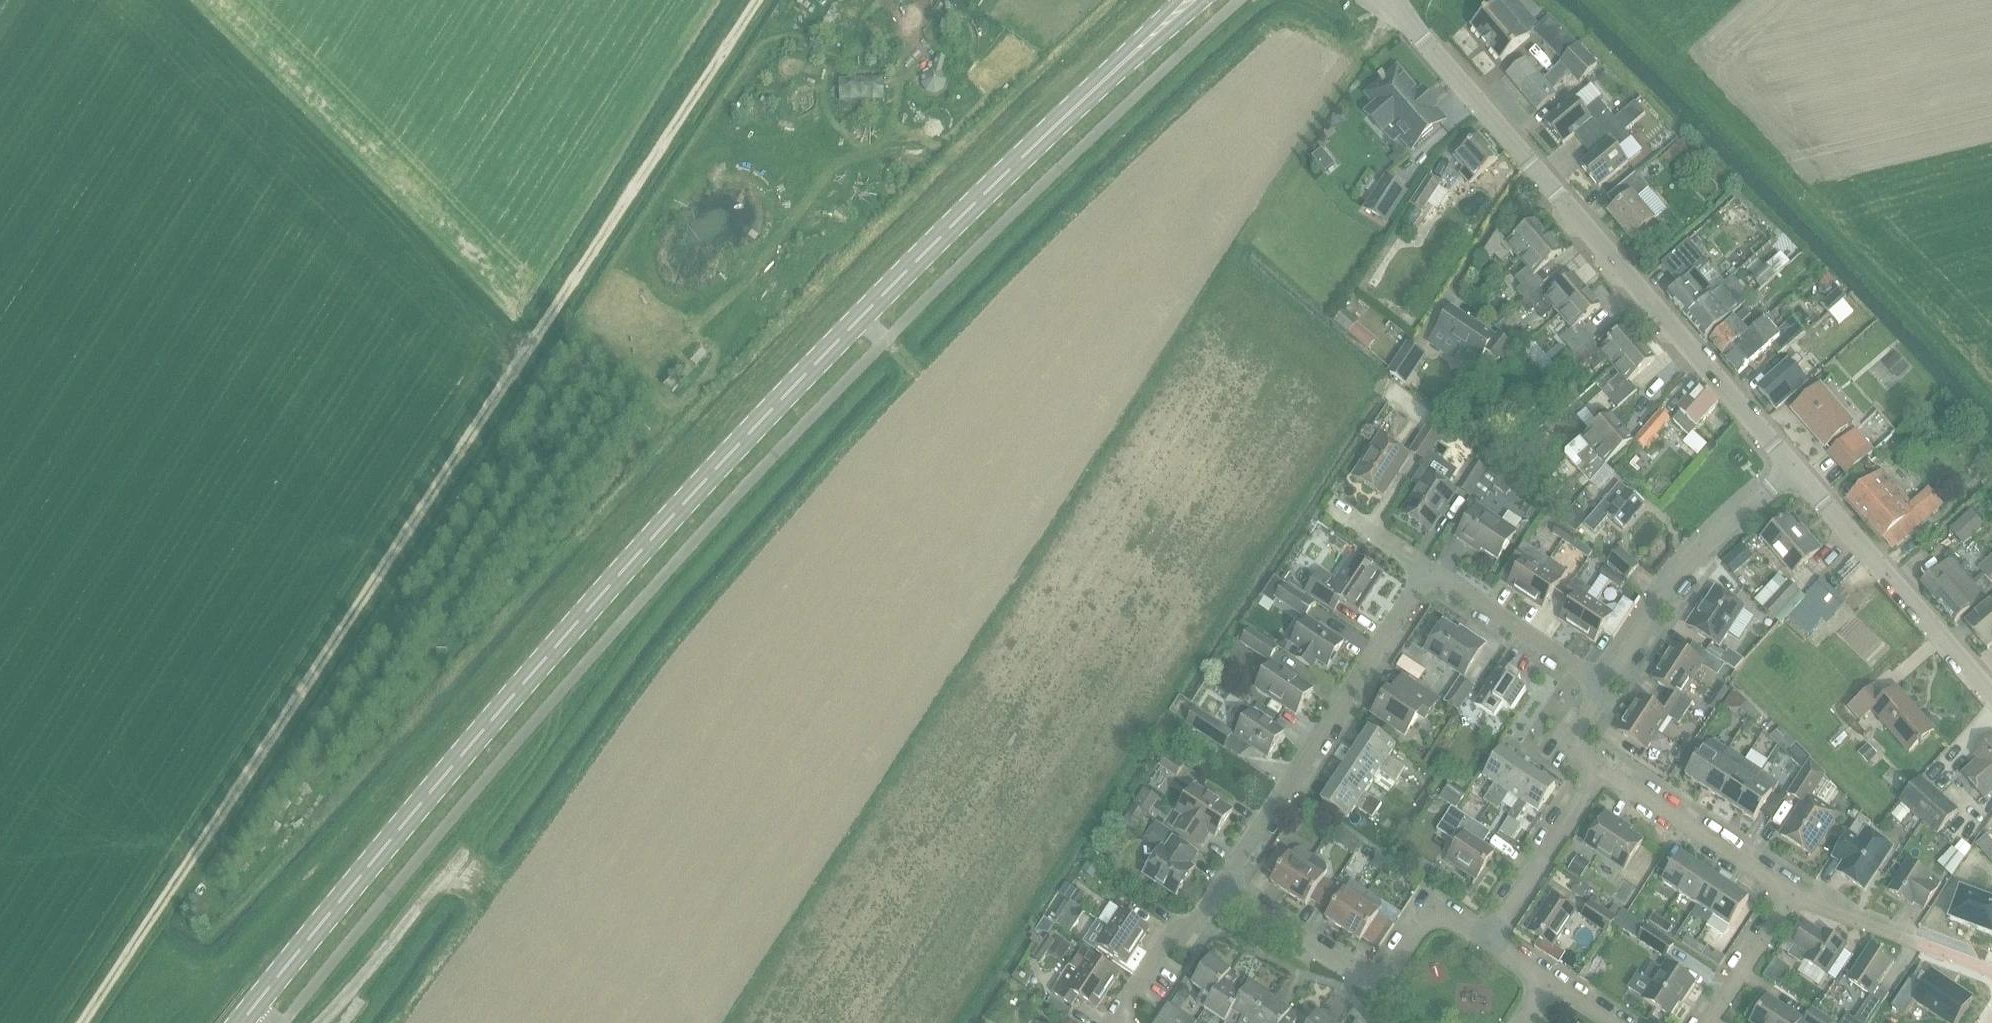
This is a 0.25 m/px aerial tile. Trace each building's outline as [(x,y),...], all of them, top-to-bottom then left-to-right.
[(1572,40),(1549,17),(1540,26),(1519,0),(1503,0),(1488,12),(1473,25),(1484,39),(1483,40),(1490,47),(1491,47),(1502,60),(1518,47),(1529,38),(1534,34),(1561,61),(1560,62),(1580,82),(1598,64),(1578,44),(1577,45),(1572,40)] [(945,56),(938,54),(933,69),(932,69),(924,73),(921,82),(926,91),(935,93),(943,89),(946,80),(941,71),(945,56)] [(1538,110),(1553,97),(1554,96),(1525,61),(1508,75),(1538,110)] [(1382,85),(1369,95),(1402,134),(1401,135),(1412,148),(1442,123),(1431,110),(1436,106),(1425,92),(1420,96),(1398,70),(1385,81),(1384,80),(1381,83),(1382,85)] [(1584,127),(1593,137),(1615,119),(1599,100),(1585,111),(1575,98),(1545,123),(1563,144),(1584,127)] [(1593,137),(1602,148),(1581,166),(1599,187),(1628,163),(1618,150),(1631,138),(1626,131),(1646,115),(1635,102),(1615,119),(1593,137)] [(1470,185),(1484,172),(1499,159),(1479,137),(1454,159),(1464,170),(1460,174),(1470,185)] [(1402,148),(1390,158),(1396,164),(1407,154),(1402,148)] [(1632,241),(1648,228),(1655,221),(1654,221),(1667,210),(1649,189),(1650,188),(1637,173),(1607,197),(1616,208),(1609,213),(1632,241)] [(1441,185),(1428,177),(1411,203),(1423,211),(1441,185)] [(1386,180),(1367,209),(1386,222),(1405,193),(1386,180)] [(1744,207),(1727,208),(1728,225),(1742,224),(1745,224),(1744,207)] [(1520,261),(1548,237),(1534,221),(1507,244),(1497,232),(1483,253),(1490,261),(1495,256),(1502,264),(1514,254),(1520,261)] [(1525,302),(1537,292),(1542,287),(1541,286),(1559,271),(1551,262),(1562,253),(1548,237),(1520,261),(1528,271),(1516,281),(1522,287),(1516,292),(1525,302)] [(1667,294),(1687,317),(1715,294),(1715,293),(1716,292),(1699,273),(1710,264),(1689,240),(1662,263),(1679,284),(1667,294)] [(1762,288),(1779,273),(1791,262),(1781,251),(1766,264),(1757,254),(1744,267),(1762,288)] [(1558,316),(1587,291),(1573,275),(1544,300),(1537,292),(1525,302),(1519,307),(1528,317),(1533,312),(1539,319),(1551,309),(1558,316)] [(1705,339),(1720,326),(1743,307),(1760,293),(1758,291),(1747,301),(1743,297),(1744,290),(1732,276),(1720,287),(1722,288),(1716,293),(1716,292),(1715,293),(1715,294),(1687,317),(1705,339)] [(1604,314),(1615,324),(1643,296),(1631,285),(1604,314)] [(1843,290),(1834,298),(1842,307),(1846,303),(1851,299),(1843,290)] [(1587,291),(1558,316),(1571,332),(1565,337),(1562,339),(1567,345),(1575,355),(1595,338),(1582,323),(1601,306),(1587,291)] [(1722,355),(1749,331),(1742,323),(1752,314),(1749,312),(1765,298),(1760,293),(1743,307),(1745,309),(1709,340),(1722,355)] [(1842,307),(1833,315),(1843,327),(1857,315),(1846,303),(1842,307)] [(1345,309),(1335,321),(1350,333),(1360,322),(1345,309)] [(1814,309),(1801,321),(1811,332),(1825,320),(1814,309)] [(1482,359),(1487,352),(1498,361),(1511,345),(1498,334),(1496,338),(1453,310),(1432,342),(1454,356),(1456,354),(1473,365),(1479,357),(1482,359)] [(1739,373),(1754,360),(1770,345),(1778,354),(1786,347),(1804,331),(1794,319),(1778,333),(1765,319),(1750,333),(1749,331),(1722,355),(1739,373)] [(1575,355),(1573,356),(1575,358),(1578,362),(1583,367),(1589,363),(1595,370),(1605,361),(1613,369),(1641,344),(1627,328),(1602,351),(1594,341),(1596,339),(1595,338),(1575,355)] [(1406,383),(1425,354),(1410,344),(1391,373),(1406,383)] [(1628,383),(1640,373),(1655,360),(1641,344),(1613,369),(1620,377),(1603,391),(1618,409),(1636,393),(1628,383)] [(1819,355),(1830,369),(1840,361),(1829,347),(1819,355)] [(1798,355),(1759,389),(1776,409),(1806,383),(1795,370),(1804,363),(1798,355)] [(1897,357),(1887,366),(1897,377),(1907,368),(1897,357)] [(1825,446),(1840,433),(1853,422),(1820,385),(1792,409),(1825,446)] [(1687,436),(1705,418),(1718,404),(1699,386),(1677,410),(1680,413),(1672,421),(1687,436)] [(1642,449),(1644,450),(1647,447),(1649,449),(1660,436),(1657,434),(1669,421),(1659,413),(1634,442),(1635,443),(1630,449),(1637,455),(1642,449)] [(1565,454),(1592,483),(1607,465),(1607,464),(1632,442),(1609,416),(1594,429),(1582,439),(1580,437),(1566,449),(1565,454)] [(1425,460),(1442,433),(1429,424),(1411,451),(1425,460)] [(1848,474),(1876,451),(1857,429),(1829,453),(1848,474)] [(1380,436),(1364,460),(1353,477),(1383,496),(1394,480),(1410,455),(1380,436)] [(1431,453),(1412,482),(1421,487),(1403,514),(1429,531),(1456,490),(1447,485),(1457,470),(1431,453)] [(1458,487),(1469,495),(1486,470),(1474,462),(1458,487)] [(1521,486),(1530,478),(1520,467),(1511,475),(1521,486)] [(1892,546),(1942,503),(1929,487),(1913,502),(1884,468),(1846,501),(1880,539),(1883,537),(1892,546)] [(1490,469),(1472,494),(1481,501),(1500,476),(1490,469)] [(1519,506),(1526,494),(1508,484),(1500,496),(1519,506)] [(1614,490),(1584,526),(1595,535),(1609,518),(1623,530),(1644,504),(1619,484),(1614,490)] [(1526,503),(1521,513),(1537,521),(1542,511),(1526,503)] [(1498,560),(1517,531),(1479,506),(1457,538),(1472,548),(1474,545),(1498,560)] [(1577,507),(1563,522),(1574,532),(1588,517),(1577,507)] [(1964,545),(1985,526),(1972,511),(1950,530),(1964,545)] [(1793,572),(1805,562),(1820,548),(1801,527),(1798,529),(1787,517),(1783,520),(1782,519),(1779,521),(1780,523),(1763,538),(1776,553),(1793,572)] [(1563,540),(1568,532),(1557,525),(1552,533),(1563,540)] [(1568,532),(1563,540),(1573,547),(1578,539),(1568,532)] [(1508,585),(1525,596),(1550,559),(1524,542),(1512,560),(1520,566),(1508,585)] [(1608,562),(1619,571),(1630,558),(1619,548),(1608,562)] [(1738,550),(1724,562),(1734,573),(1748,560),(1738,550)] [(1353,555),(1342,572),(1336,580),(1321,570),(1306,592),(1319,601),(1336,612),(1337,610),(1335,610),(1342,600),(1359,611),(1368,598),(1367,597),(1372,589),(1373,590),(1383,575),(1374,569),(1375,567),(1370,564),(1369,566),(1353,555)] [(1973,581),(1951,556),(1921,583),(1956,622),(1991,590),(1991,564),(1973,581)] [(1639,566),(1630,558),(1619,571),(1627,579),(1639,566)] [(1550,559),(1525,596),(1543,608),(1554,591),(1562,579),(1568,570),(1550,559)] [(1600,574),(1604,577),(1610,581),(1615,574),(1604,567),(1600,574)] [(1287,574),(1283,580),(1289,584),(1293,578),(1287,574)] [(1615,574),(1610,581),(1621,588),(1625,581),(1615,574)] [(1577,631),(1596,602),(1587,596),(1592,589),(1575,578),(1564,594),(1573,600),(1560,619),(1577,631)] [(1804,595),(1800,592),(1790,583),(1766,608),(1780,621),(1784,617),(1785,618),(1784,620),(1805,639),(1822,620),(1827,624),(1847,602),(1821,579),(1808,594),(1806,593),(1804,595)] [(1284,584),(1275,598),(1277,599),(1305,617),(1314,604),(1303,596),(1284,584)] [(1719,646),(1744,607),(1733,599),(1716,588),(1700,612),(1697,610),(1687,625),(1719,646)] [(1614,638),(1636,605),(1624,597),(1614,614),(1596,602),(1577,631),(1595,643),(1603,631),(1614,638)] [(1970,619),(1964,624),(1986,651),(1991,646),(1991,601),(1970,619)] [(1292,643),(1300,649),(1294,657),(1312,669),(1317,661),(1328,668),(1344,642),(1327,632),(1308,618),(1292,643)] [(1445,623),(1426,651),(1464,677),(1485,645),(1471,635),(1468,638),(1445,623)] [(1278,647),(1251,629),(1246,626),(1237,639),(1269,660),(1278,647)] [(1675,643),(1664,661),(1692,680),(1702,664),(1704,662),(1709,654),(1707,652),(1699,647),(1697,646),(1692,654),(1689,652),(1675,643)] [(1711,646),(1707,652),(1709,654),(1710,654),(1711,655),(1735,671),(1744,661),(1728,651),(1727,654),(1722,651),(1721,652),(1711,646)] [(1666,700),(1686,713),(1693,702),(1682,695),(1692,680),(1664,661),(1652,679),(1671,691),(1666,700)] [(1297,678),(1273,662),(1256,688),(1280,704),(1296,715),(1314,689),(1297,678)] [(1520,675),(1519,674),(1503,663),(1475,705),(1495,719),(1504,706),(1512,711),(1526,690),(1518,684),(1520,680),(1521,680),(1521,679),(1521,678),(1521,677),(1521,676),(1520,675)] [(1405,735),(1417,716),(1426,722),(1441,700),(1417,684),(1405,676),(1393,695),(1390,693),(1375,715),(1391,727),(1405,735)] [(1459,710),(1474,687),(1461,679),(1446,701),(1459,710)] [(1715,695),(1722,699),(1729,689),(1722,684),(1715,695)] [(1908,752),(1918,744),(1932,731),(1896,688),(1883,699),(1873,687),(1849,708),(1860,721),(1872,711),(1908,752)] [(1216,699),(1231,709),(1238,698),(1224,688),(1216,699)] [(1679,724),(1686,713),(1666,700),(1660,708),(1641,695),(1630,713),(1658,732),(1668,716),(1679,724)] [(1722,699),(1715,695),(1708,705),(1716,710),(1722,699)] [(1741,707),(1749,716),(1755,709),(1747,701),(1741,707)] [(1231,728),(1237,733),(1236,735),(1252,746),(1268,757),(1285,733),(1268,722),(1252,711),(1252,712),(1245,707),(1241,708),(1235,717),(1235,721),(1231,728)] [(1224,746),(1233,733),(1195,708),(1187,721),(1224,746)] [(1757,724),(1763,717),(1755,709),(1749,716),(1757,724)] [(1712,715),(1703,710),(1697,718),(1706,724),(1712,715)] [(1740,712),(1735,722),(1743,725),(1748,715),(1740,712)] [(1647,750),(1658,733),(1658,732),(1630,713),(1618,731),(1647,750)] [(1778,745),(1788,734),(1781,727),(1771,737),(1778,745)] [(1371,728),(1359,747),(1401,775),(1406,767),(1389,756),(1396,745),(1371,728)] [(1788,734),(1778,745),(1786,753),(1802,768),(1811,756),(1797,742),(1788,734)] [(1888,757),(1898,749),(1887,735),(1877,743),(1888,757)] [(1695,740),(1689,736),(1682,748),(1688,751),(1695,740)] [(1722,759),(1728,749),(1715,740),(1709,741),(1686,776),(1704,788),(1722,759)] [(1991,791),(1991,743),(1976,756),(1979,759),(1963,773),(1984,798),(1991,791)] [(1868,744),(1858,752),(1868,763),(1878,754),(1868,744)] [(1359,747),(1347,765),(1372,782),(1379,770),(1396,781),(1401,775),(1359,747)] [(1688,751),(1682,748),(1675,758),(1681,761),(1688,751)] [(1739,770),(1745,760),(1728,749),(1722,759),(1704,788),(1720,798),(1739,770)] [(1492,805),(1520,763),(1501,750),(1490,767),(1484,776),(1495,783),(1484,800),(1492,805)] [(1186,765),(1182,763),(1167,753),(1159,766),(1177,778),(1186,765)] [(1811,854),(1822,837),(1838,814),(1811,796),(1822,780),(1831,786),(1834,782),(1826,774),(1810,759),(1788,793),(1803,802),(1781,835),(1811,854)] [(1756,781),(1762,771),(1745,760),(1739,770),(1720,798),(1737,810),(1756,781)] [(1510,817),(1538,774),(1520,763),(1492,805),(1498,809),(1509,793),(1520,799),(1509,816),(1510,817)] [(1335,783),(1377,811),(1382,803),(1365,792),(1372,782),(1347,765),(1335,783)] [(1755,821),(1773,793),(1780,782),(1762,771),(1756,781),(1737,810),(1755,821)] [(1538,774),(1510,817),(1517,821),(1528,805),(1539,812),(1556,787),(1538,774)] [(1938,834),(1944,826),(1958,811),(1920,778),(1900,800),(1938,834)] [(1167,803),(1176,790),(1164,781),(1154,793),(1167,803)] [(1377,811),(1335,783),(1323,802),(1348,818),(1356,806),(1372,817),(1377,811)] [(1457,808),(1465,795),(1449,784),(1440,798),(1457,808)] [(1233,811),(1216,800),(1196,786),(1178,813),(1183,816),(1175,828),(1186,836),(1202,847),(1210,835),(1215,838),(1233,811)] [(1133,805),(1148,815),(1159,798),(1144,788),(1133,805)] [(1136,831),(1144,818),(1146,815),(1147,815),(1148,815),(1133,805),(1122,822),(1136,831)] [(1900,806),(1893,815),(1901,822),(1909,813),(1900,806)] [(1453,807),(1437,830),(1459,844),(1448,861),(1476,879),(1473,884),(1474,884),(1494,853),(1483,845),(1492,833),(1453,807)] [(1643,841),(1630,832),(1632,829),(1607,812),(1586,844),(1624,870),(1643,841)] [(1861,816),(1845,840),(1834,857),(1844,863),(1838,872),(1865,890),(1876,873),(1893,847),(1867,829),(1872,823),(1861,816)] [(1144,838),(1161,849),(1145,874),(1160,885),(1177,896),(1195,869),(1191,866),(1198,855),(1173,839),(1177,834),(1156,820),(1144,838)] [(1978,845),(1987,855),(1991,851),(1991,843),(1987,837),(1978,845)] [(1296,849),(1291,856),(1290,855),(1289,856),(1279,850),(1266,870),(1276,876),(1271,883),(1288,894),(1314,855),(1302,847),(1296,849)] [(1680,893),(1699,865),(1681,854),(1663,882),(1680,893)] [(1314,855),(1288,894),(1307,906),(1311,899),(1320,905),(1334,885),(1325,879),(1325,878),(1323,877),(1328,870),(1326,863),(1314,855)] [(1924,909),(1935,892),(1941,883),(1908,861),(1889,889),(1912,905),(1914,902),(1924,909)] [(1087,862),(1082,870),(1093,877),(1098,870),(1094,867),(1087,862)] [(1680,893),(1697,904),(1716,876),(1699,865),(1680,893)] [(1732,887),(1716,876),(1697,904),(1713,915),(1714,915),(1732,887)] [(1352,880),(1345,891),(1344,892),(1334,885),(1320,905),(1331,912),(1327,919),(1343,930),(1369,891),(1352,880)] [(1579,882),(1572,892),(1583,899),(1589,889),(1579,882)] [(1713,915),(1707,925),(1718,932),(1722,933),(1726,933),(1729,930),(1731,927),(1750,899),(1732,887),(1714,915),(1713,915)] [(1072,901),(1078,905),(1085,894),(1079,890),(1072,901)] [(1950,919),(1991,935),(1991,901),(1962,890),(1950,919)] [(1369,891),(1343,930),(1362,942),(1364,939),(1374,945),(1378,948),(1394,925),(1387,920),(1379,915),(1380,914),(1378,913),(1382,906),(1381,900),(1369,891)] [(1530,931),(1553,947),(1576,912),(1553,896),(1530,931)] [(1072,901),(1056,924),(1071,934),(1086,911),(1078,905),(1072,901)] [(1605,933),(1606,931),(1613,922),(1614,923),(1623,909),(1615,904),(1609,913),(1592,902),(1582,917),(1605,933)] [(1110,926),(1139,946),(1150,929),(1121,909),(1110,926)] [(1675,943),(1648,926),(1623,909),(1614,923),(1666,957),(1675,943)] [(1649,920),(1659,927),(1664,919),(1654,913),(1649,920)] [(1668,933),(1673,925),(1664,919),(1659,927),(1668,933)] [(1809,924),(1789,955),(1803,964),(1806,960),(1828,975),(1847,946),(1824,930),(1822,933),(1809,924)] [(1110,926),(1098,945),(1127,964),(1139,946),(1110,926)] [(1056,941),(1041,931),(1034,942),(1038,944),(1049,951),(1062,960),(1071,946),(1058,937),(1056,941)] [(1683,942),(1692,949),(1697,941),(1688,935),(1683,942)] [(1692,949),(1702,955),(1707,948),(1697,941),(1692,949)] [(1034,957),(1041,961),(1042,962),(1049,951),(1038,944),(1032,953),(1035,955),(1034,957)] [(1072,966),(1109,991),(1120,974),(1092,955),(1095,950),(1086,945),(1072,966)] [(1870,996),(1856,1018),(1864,1022),(1869,1022),(1890,992),(1879,985),(1894,962),(1871,946),(1848,981),(1870,996)] [(1197,1003),(1206,1009),(1231,972),(1211,958),(1193,985),(1204,993),(1197,1003)] [(1639,972),(1628,989),(1642,998),(1670,1017),(1670,1015),(1683,996),(1685,997),(1695,981),(1667,963),(1662,970),(1654,964),(1645,977),(1639,972)] [(1097,1009),(1109,991),(1072,966),(1072,967),(1070,966),(1052,993),(1073,1006),(1078,997),(1097,1009)] [(1892,1007),(1905,1015),(1914,1001),(1947,1022),(1955,1022),(1972,998),(1932,971),(1921,988),(1909,980),(1892,1007)] [(1206,1009),(1226,1022),(1244,995),(1234,988),(1240,978),(1231,972),(1206,1009)] [(1244,995),(1226,1022),(1255,1022),(1271,999),(1251,985),(1244,995)] [(1751,1022),(1752,1022),(1800,1022),(1801,1020),(1802,1019),(1785,1008),(1768,997),(1751,1022)] [(1292,1013),(1271,999),(1255,1022),(1285,1022),(1292,1013)] [(1851,1017),(1832,1002),(1823,1014),(1835,1022),(1847,1022),(1851,1017)] [(1155,1022),(1186,1022),(1190,1017),(1169,1003),(1155,1022)] [(1805,1022),(1806,1022),(1833,1022),(1813,1009),(1805,1022)] [(1285,1022),(1297,1022),(1300,1019),(1292,1013),(1285,1022)] [(1319,1015),(1313,1022),(1331,1022),(1319,1015)]
